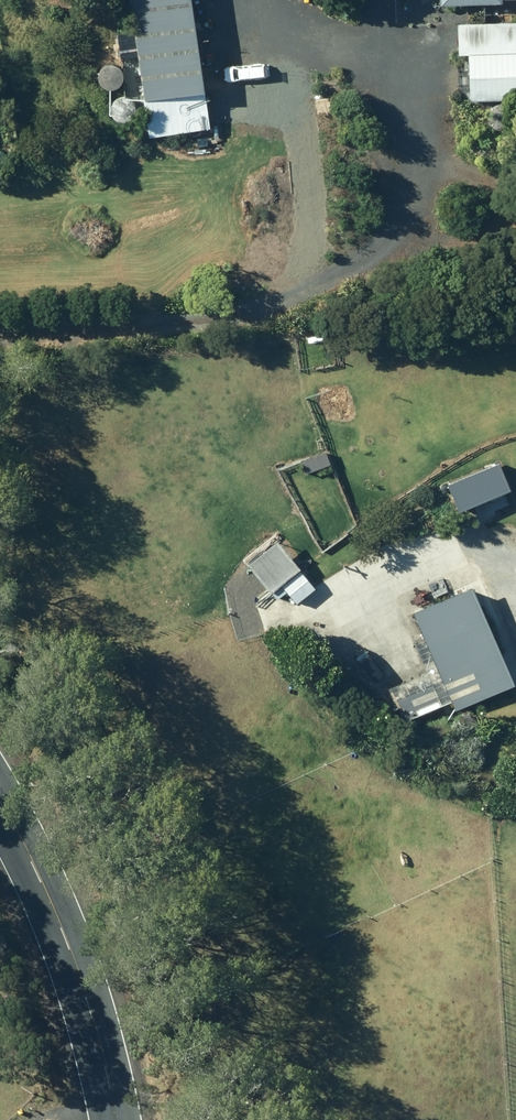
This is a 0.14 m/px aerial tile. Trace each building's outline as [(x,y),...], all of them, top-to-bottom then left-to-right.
[(210,130),(192,0),(130,0),(149,138),(210,130)] [(457,25),(458,56),(468,56),(469,102),(515,101),(515,24),(457,25)] [(512,493),(500,465),(449,486),(461,514),(512,493)] [(317,589),(278,543),(251,566),(279,599),(286,593),(297,605),(317,589)] [(515,686),(473,587),(410,613),(439,682),(395,700),(404,722),(453,702),(457,710),(515,686)]
